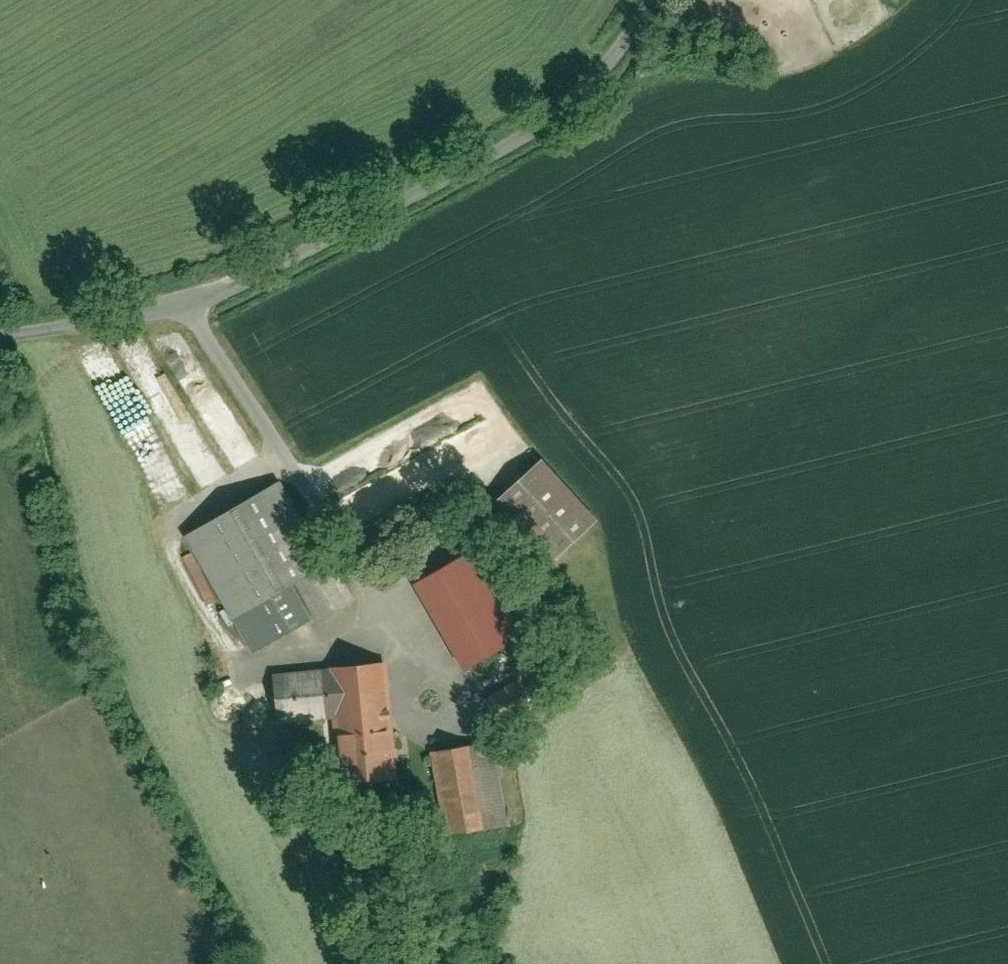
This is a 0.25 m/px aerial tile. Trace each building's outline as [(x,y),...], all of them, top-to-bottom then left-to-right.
[(602,515),(550,458),(513,491),(565,548),(602,515)] [(355,597),(288,483),(194,538),(262,652),(355,597)] [(481,555),(429,581),(472,664),(523,638),(481,555)] [(402,775),(393,661),(339,665),(342,715),(347,779),(402,775)] [(284,720),(342,715),(339,665),(280,670),(284,720)] [(524,680),(491,698),(505,723),(538,704),(524,680)] [(487,743),(440,750),(453,834),(500,826),(487,743)]
